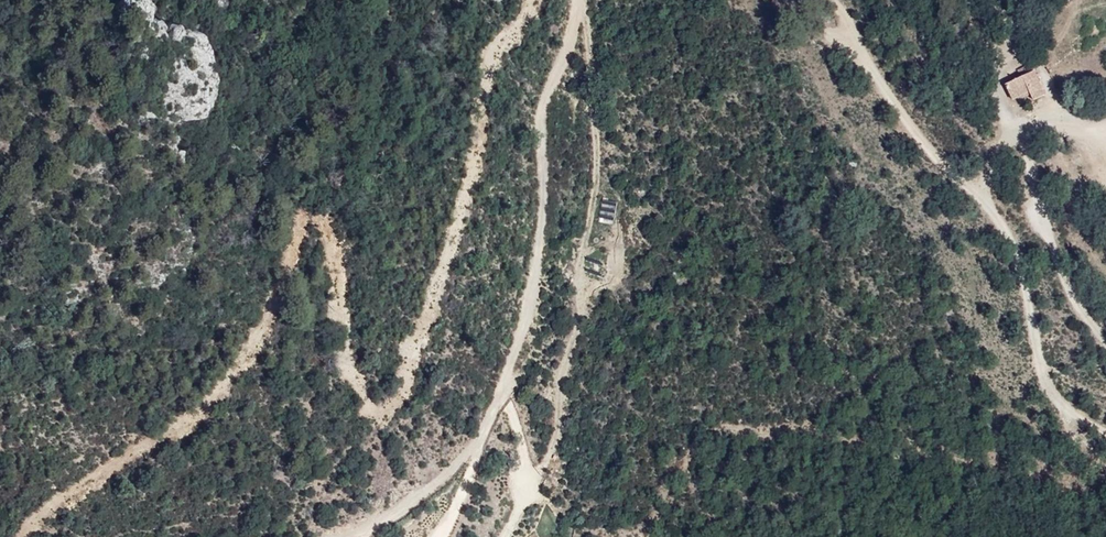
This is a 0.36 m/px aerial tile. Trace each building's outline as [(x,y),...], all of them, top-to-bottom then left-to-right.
[(1021,78),(1032,72),(1028,65),(1017,71),(1021,78)] [(1021,78),(1004,86),(1010,99),(1027,91),(1031,100),(1043,95),(1032,72),(1021,78)] [(601,199),(599,216),(613,217),(615,200),(601,199)]
